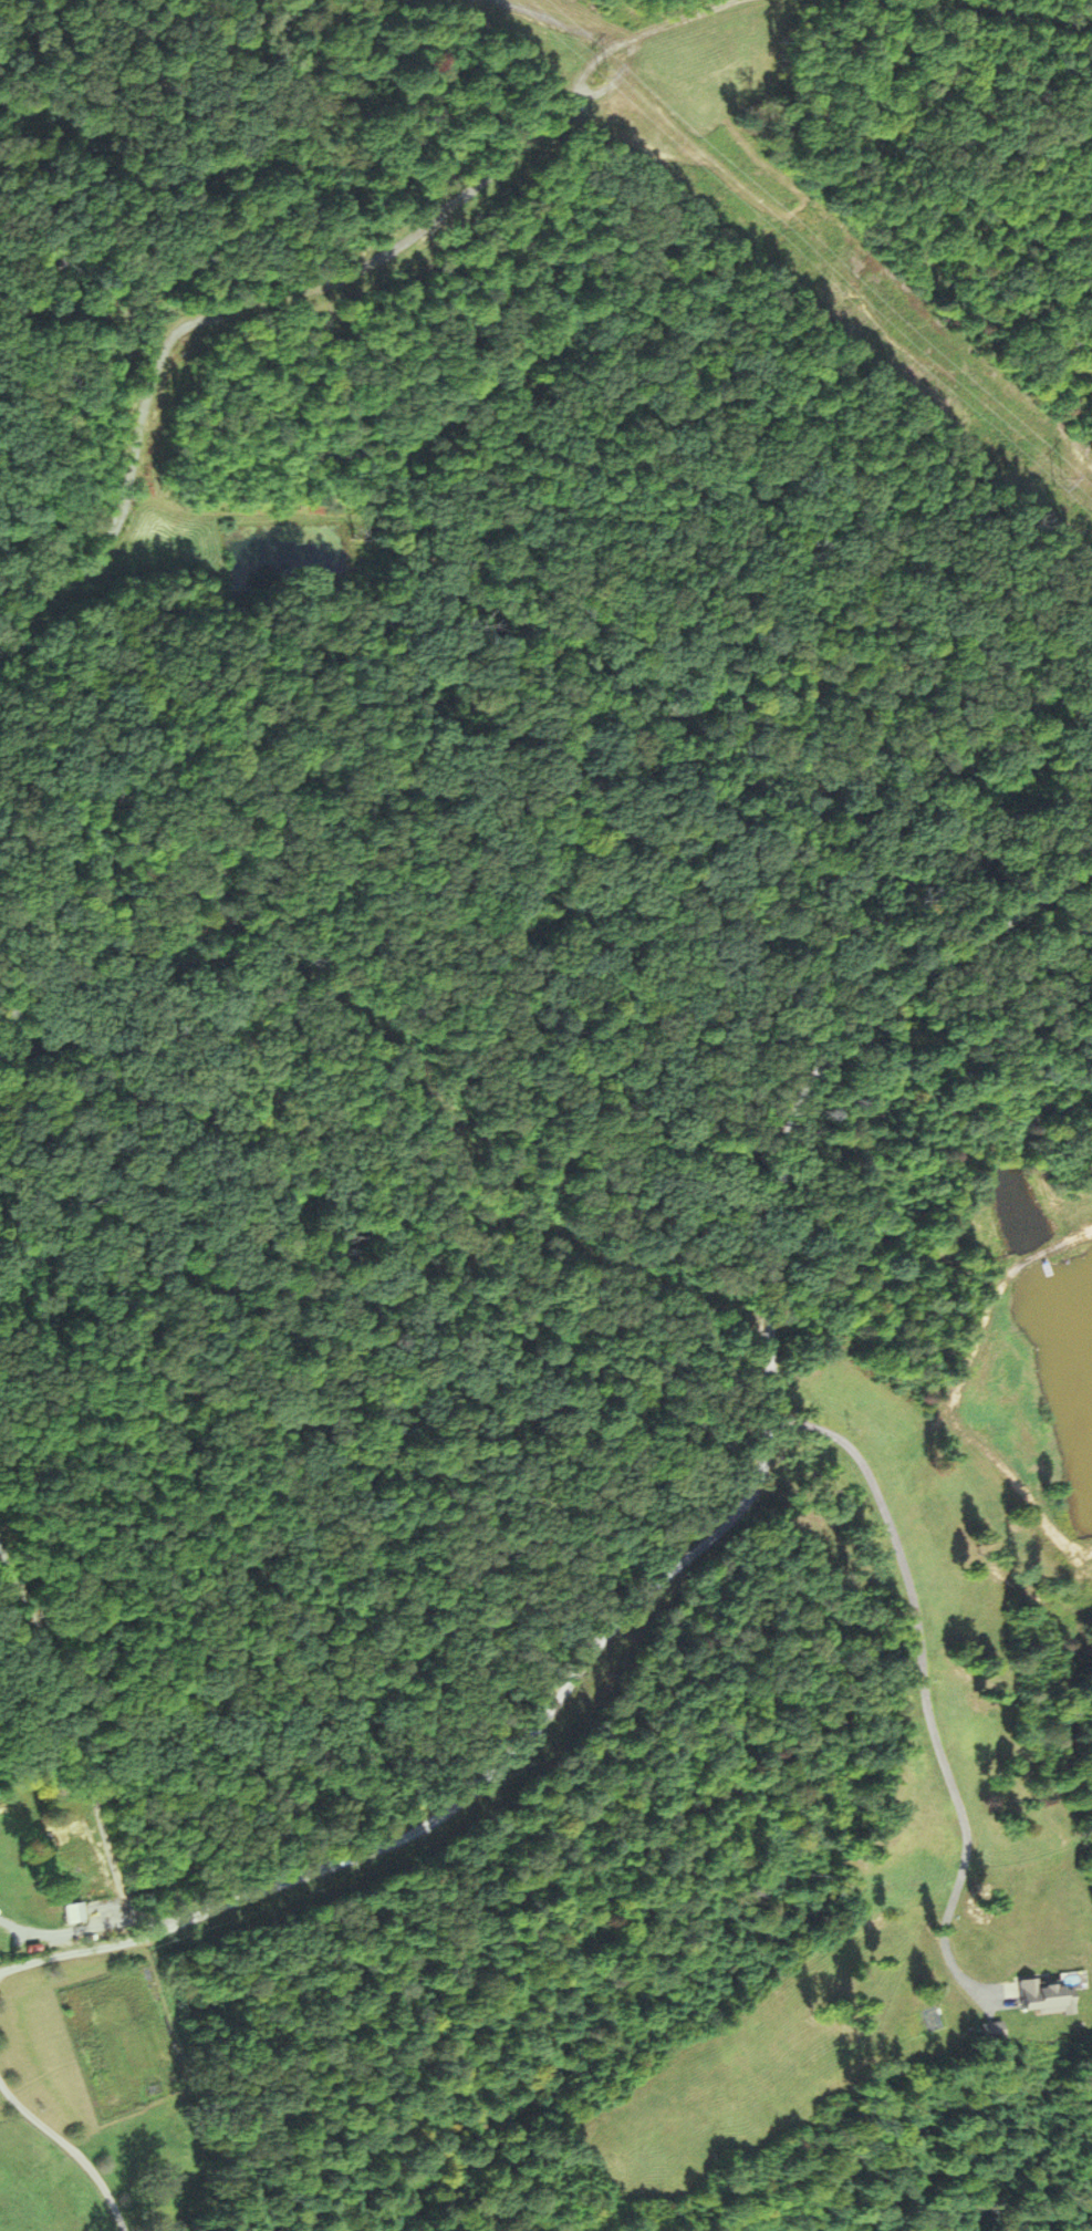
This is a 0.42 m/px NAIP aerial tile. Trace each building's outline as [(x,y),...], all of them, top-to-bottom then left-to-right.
[(59,1902),(63,1920),(82,1917),(78,1898),(59,1902)]
